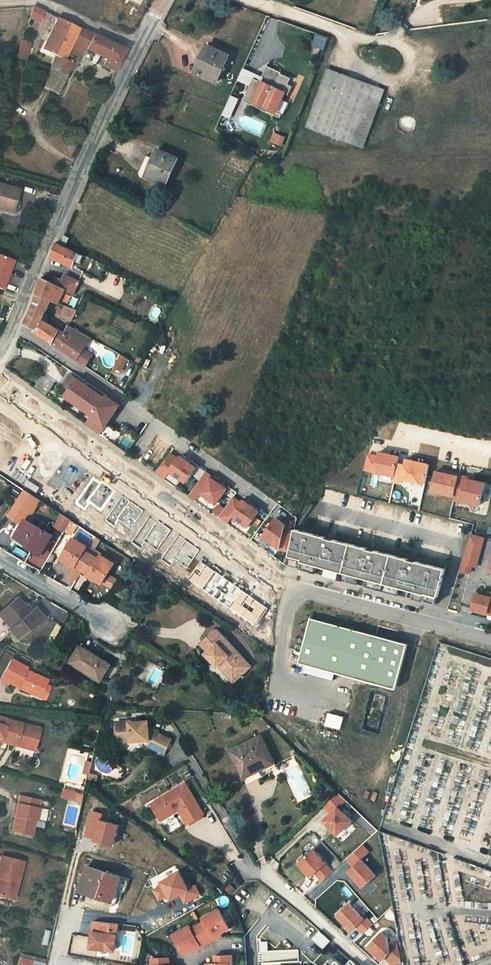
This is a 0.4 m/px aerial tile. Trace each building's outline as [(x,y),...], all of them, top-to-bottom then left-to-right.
[(40,9),(33,7),(29,17),(40,21),(45,11),(40,9)] [(42,49),(54,56),(51,67),(65,75),(69,69),(72,62),(65,58),(80,28),(58,17),(42,49)] [(71,70),(86,49),(94,34),(80,28),(65,58),(72,62),(69,69),(71,70)] [(125,49),(94,34),(86,49),(107,59),(104,66),(115,72),(125,49)] [(27,60),(32,43),(21,39),(16,57),(27,60)] [(194,74),(216,85),(229,57),(208,46),(194,74)] [(45,86),(57,93),(59,94),(65,75),(51,67),(45,86)] [(258,84),(239,73),(235,81),(246,87),(239,102),(244,104),(248,106),(251,102),(272,113),(279,98),(283,100),(288,91),(283,89),(288,81),(278,76),(278,75),(264,68),(259,78),(261,79),(258,84)] [(241,69),(239,73),(258,84),(261,79),(259,78),(241,69)] [(387,93),(331,70),(307,126),(364,149),(387,93)] [(235,100),(227,96),(218,114),(225,118),(235,100)] [(284,139),(273,135),(271,142),(281,146),(284,139)] [(156,148),(143,174),(164,185),(177,158),(156,148)] [(16,214),(21,192),(0,187),(0,210),(16,214)] [(71,234),(67,243),(74,246),(78,237),(71,234)] [(79,253),(66,246),(56,242),(51,256),(73,267),(79,253)] [(1,289),(12,262),(0,258),(0,288),(1,289)] [(54,278),(52,283),(65,289),(72,292),(78,280),(64,273),(61,280),(58,278),(59,277),(54,274),(53,278),(54,278)] [(42,278),(37,295),(51,300),(59,303),(65,289),(52,283),(42,278)] [(42,319),(51,300),(37,295),(32,308),(25,323),(36,329),(42,319)] [(63,310),(61,317),(72,321),(83,326),(89,314),(78,309),(77,310),(59,303),(57,308),(63,310)] [(64,331),(42,319),(36,329),(35,331),(65,352),(86,366),(95,353),(84,347),(91,337),(69,325),(64,331)] [(127,358),(122,355),(115,367),(121,370),(127,358)] [(64,385),(71,389),(78,379),(71,374),(64,385)] [(92,389),(78,379),(71,389),(66,396),(93,415),(88,423),(101,432),(120,405),(106,396),(105,398),(92,389)] [(95,385),(92,389),(105,398),(106,396),(108,394),(95,385)] [(171,452),(157,472),(165,478),(171,470),(187,482),(198,467),(188,460),(182,455),(180,458),(171,452)] [(364,470),(372,472),(372,473),(392,477),(397,457),(377,453),(376,456),(368,455),(364,470)] [(404,460),(403,465),(397,463),(393,482),(400,484),(400,480),(421,484),(425,464),(404,460)] [(207,470),(204,475),(209,479),(211,476),(218,481),(219,479),(207,470)] [(456,477),(434,472),(430,492),(452,497),(456,477)] [(204,475),(189,495),(196,500),(202,491),(217,502),(227,488),(220,483),(218,481),(211,476),(209,479),(204,475)] [(478,505),(483,483),(457,478),(453,500),(478,505)] [(27,490),(12,514),(27,524),(30,519),(42,500),(27,490)] [(213,510),(216,504),(199,495),(196,500),(213,510)] [(234,496),(219,516),(228,522),(233,514),(249,525),(259,510),(250,503),(244,499),(242,502),(234,496)] [(67,516),(60,527),(69,533),(70,531),(75,522),(67,516)] [(277,517),(264,536),(281,548),(289,549),(294,530),(285,528),(286,523),(277,517)] [(56,536),(30,519),(27,524),(19,536),(37,547),(36,549),(44,555),(56,536)] [(81,526),(75,522),(70,531),(76,535),(81,526)] [(448,568),(295,528),(289,554),(298,556),(297,559),(430,594),(431,591),(440,594),(448,568)] [(485,538),(473,534),(461,571),(471,574),(473,566),(476,567),(485,538)] [(37,547),(19,536),(17,540),(35,552),(36,549),(37,547)] [(78,539),(66,560),(80,568),(80,567),(94,575),(93,576),(107,584),(108,583),(114,586),(120,577),(114,573),(119,564),(105,555),(103,559),(90,551),(92,547),(78,539)] [(298,556),(289,554),(286,564),(437,603),(440,594),(431,591),(430,594),(297,559),(298,556)] [(488,595),(477,592),(473,607),(488,612),(489,607),(490,607),(490,596),(488,595)] [(0,612),(0,615),(20,638),(43,618),(34,609),(31,611),(27,605),(24,608),(16,599),(0,612)] [(411,643),(314,617),(303,662),(310,664),(340,672),(400,688),(411,643)] [(222,669),(232,680),(240,672),(243,675),(252,667),(219,632),(202,648),(209,655),(207,657),(220,671),(222,669)] [(113,666),(83,647),(73,663),(104,682),(113,666)] [(26,667),(13,660),(3,680),(17,687),(19,683),(24,685),(21,690),(31,693),(32,689),(42,693),(45,685),(48,679),(25,670),(26,667)] [(340,672),(310,664),(308,672),(338,680),(340,672)] [(327,711),(323,723),(341,729),(345,716),(327,711)] [(2,740),(16,744),(17,744),(18,738),(36,743),(41,726),(0,716),(0,740),(2,740)] [(167,752),(172,742),(147,730),(146,725),(129,725),(129,722),(116,723),(116,738),(129,738),(129,743),(149,742),(149,747),(166,755),(167,752)] [(261,735),(231,749),(250,783),(266,775),(264,770),(275,765),(261,735)] [(36,743),(18,738),(17,744),(34,748),(36,743)] [(155,802),(159,809),(155,811),(162,822),(178,813),(186,826),(203,816),(184,785),(155,802)] [(84,794),(63,789),(61,797),(83,802),(84,794)] [(332,810),(323,819),(337,832),(351,819),(337,806),(346,798),(338,791),(325,804),(332,810)] [(39,800),(21,795),(12,831),(30,835),(34,818),(36,819),(39,807),(37,807),(39,800)] [(150,804),(155,811),(159,809),(155,802),(150,804)] [(85,837),(92,838),(92,841),(111,846),(115,826),(99,822),(101,815),(91,812),(85,837)] [(353,864),(348,869),(363,885),(376,874),(361,858),(369,851),(362,843),(347,857),(353,864)] [(314,847),(299,860),(312,875),(317,871),(323,878),(333,869),(314,847)] [(15,899),(24,861),(3,855),(0,866),(0,873),(1,873),(0,879),(0,896),(15,899)] [(112,903),(117,890),(126,892),(129,880),(87,866),(79,890),(102,898),(101,900),(112,903)] [(158,883),(160,887),(153,891),(158,900),(166,897),(168,901),(180,895),(184,903),(199,895),(194,886),(187,890),(178,872),(158,883)] [(349,901),(337,913),(352,929),(356,925),(363,932),(373,923),(366,915),(364,917),(349,901)] [(202,923),(213,940),(216,938),(214,936),(219,934),(230,928),(219,909),(202,918),(204,921),(202,923)] [(112,952),(114,936),(115,936),(117,925),(92,922),(91,933),(90,933),(88,949),(112,952)] [(213,940),(202,923),(191,928),(189,925),(173,934),(184,953),(193,948),(199,944),(201,947),(208,942),(213,940)] [(321,932),(314,939),(323,947),(329,940),(321,932)] [(381,932),(368,947),(384,960),(386,958),(394,964),(403,963),(398,945),(398,944),(388,947),(388,937),(381,932)] [(299,961),(298,949),(260,951),(261,963),(299,961)] [(233,955),(215,956),(215,964),(207,964),(230,964),(230,963),(234,962),(233,955)] [(45,961),(17,956),(16,964),(44,964),(45,961)]
